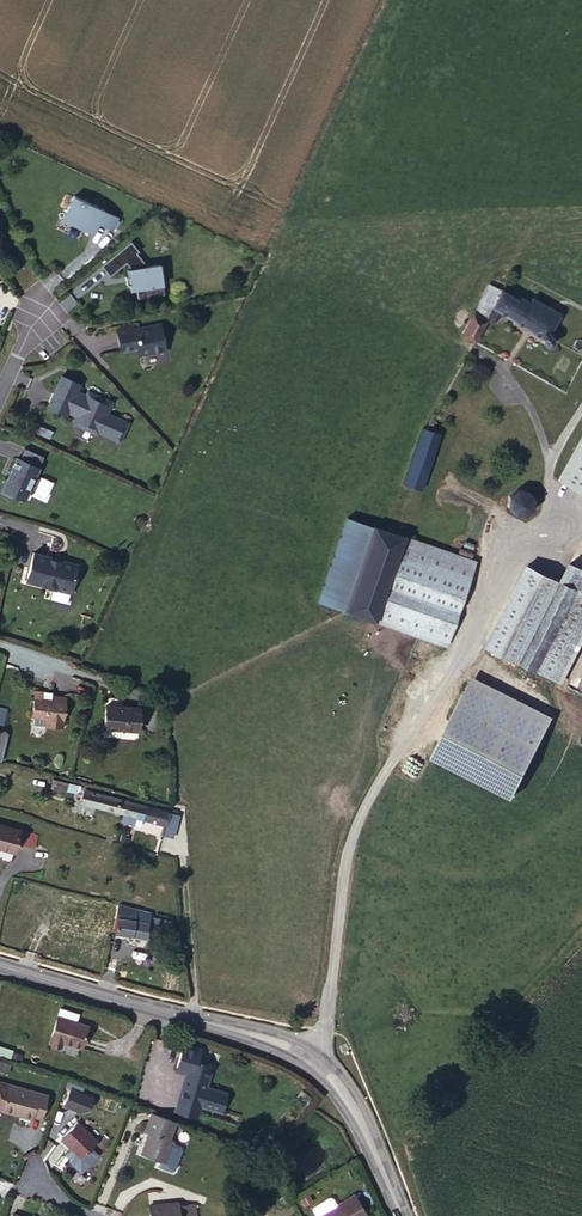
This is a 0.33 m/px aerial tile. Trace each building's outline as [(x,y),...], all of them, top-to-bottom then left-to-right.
[(106,216),(76,202),(64,226),(95,241),(106,216)] [(118,235),(121,228),(116,225),(112,233),(118,235)] [(160,286),(160,272),(148,272),(137,259),(139,257),(132,247),(102,271),(110,281),(126,269),(130,273),(128,273),(128,279),(125,279),(125,287),(128,288),(128,293),(134,293),(135,303),(151,302),(150,287),(160,286)] [(508,295),(489,287),(479,311),(489,315),(494,309),(534,325),(535,328),(535,330),(536,333),(540,335),(542,335),(546,334),(548,332),(549,328),(549,325),(546,321),(553,301),(526,290),(523,296),(510,291),(508,295)] [(458,303),(477,313),(482,304),(463,293),(458,303)] [(466,336),(477,313),(458,303),(447,325),(466,336)] [(136,332),(119,335),(122,356),(138,354),(139,359),(143,362),(153,360),(154,361),(163,361),(167,359),(164,333),(147,334),(147,336),(137,338),(136,332)] [(81,391),(62,383),(50,415),(68,423),(69,420),(81,423),(77,431),(101,441),(114,408),(90,398),(88,404),(78,399),(81,391)] [(548,476),(581,491),(581,403),(548,476)] [(394,482),(406,486),(412,487),(430,426),(413,419),(394,482)] [(6,484),(0,499),(0,500),(14,505),(16,500),(27,505),(31,495),(36,497),(41,483),(36,481),(45,461),(36,457),(36,460),(25,455),(21,464),(18,463),(9,485),(6,484)] [(513,481),(509,482),(506,483),(504,485),(502,487),(499,491),(498,495),(497,500),(497,503),(499,507),(501,509),(505,512),(509,513),(514,512),(518,510),(522,506),(525,499),(525,494),(523,490),(520,485),(518,483),(513,481)] [(360,546),(367,525),(339,517),(332,539),(360,546)] [(380,584),(396,534),(367,525),(360,546),(351,574),(338,613),(369,621),(380,584)] [(466,554),(396,534),(380,584),(450,604),(466,554)] [(351,574),(360,546),(332,539),(324,566),(351,574)] [(78,580),(35,566),(27,593),(70,607),(78,580)] [(338,613),(351,574),(324,566),(312,606),(338,613)] [(505,669),(544,687),(581,604),(581,582),(551,567),(542,585),(559,593),(549,615),(558,620),(552,632),(543,627),(526,663),(511,656),(505,669)] [(510,570),(475,648),(511,656),(542,585),(510,570)] [(450,604),(380,584),(369,621),(438,641),(450,604)] [(542,585),(511,656),(526,663),(543,627),(549,615),(559,593),(542,585)] [(511,656),(475,648),(472,654),(505,669),(511,656)] [(540,722),(458,684),(455,692),(537,729),(540,722)] [(503,804),(537,729),(455,692),(421,767),(503,804)] [(48,727),(63,728),(65,695),(53,694),(53,701),(33,701),(31,717),(48,719),(48,727)] [(105,729),(136,732),(138,708),(127,707),(126,712),(116,712),(116,705),(106,704),(105,729)] [(0,733),(0,760),(3,761),(9,735),(0,733)] [(81,792),(57,787),(55,795),(79,801),(81,792)] [(129,823),(134,808),(91,797),(88,811),(129,823)] [(136,801),(134,808),(152,813),(154,806),(136,801)] [(152,813),(134,808),(129,823),(127,831),(139,834),(141,826),(169,834),(167,843),(177,846),(184,822),(152,813)] [(16,837),(0,832),(0,856),(10,859),(13,850),(16,837)] [(34,842),(16,837),(13,850),(30,855),(34,842)] [(67,919),(116,932),(122,918),(72,905),(67,919)] [(122,918),(116,932),(135,938),(141,917),(124,913),(122,918)] [(58,1046),(74,1051),(80,1030),(69,1026),(71,1017),(53,1012),(42,1046),(56,1052),(58,1046)] [(11,1049),(0,1047),(0,1055),(10,1056),(11,1049)] [(173,1073),(180,1077),(184,1065),(188,1067),(193,1051),(182,1049),(179,1049),(178,1050),(176,1054),(172,1071),(173,1073)] [(180,1077),(172,1103),(193,1111),(193,1108),(213,1114),(219,1094),(200,1088),(204,1073),(188,1067),(184,1065),(180,1077)] [(75,1111),(82,1088),(67,1083),(60,1107),(75,1111)] [(17,1120),(19,1118),(27,1120),(35,1098),(0,1088),(0,1116),(17,1120)] [(193,1111),(172,1103),(169,1114),(190,1121),(193,1111)] [(161,1137),(167,1122),(140,1112),(135,1128),(138,1129),(131,1151),(155,1160),(163,1137),(161,1137)] [(49,1139),(67,1157),(83,1141),(64,1121),(49,1139)] [(242,1185),(248,1176),(242,1171),(235,1179),(242,1185)] [(330,1212),(324,1215),(355,1215),(348,1202),(330,1212)] [(330,1212),(324,1204),(318,1207),(323,1215),(324,1215),(330,1212)] [(318,1207),(304,1215),(305,1215),(323,1215),(318,1207)] [(164,1208),(132,1209),(132,1215),(165,1215),(164,1208)] [(164,1208),(165,1215),(179,1215),(178,1208),(164,1208)]
